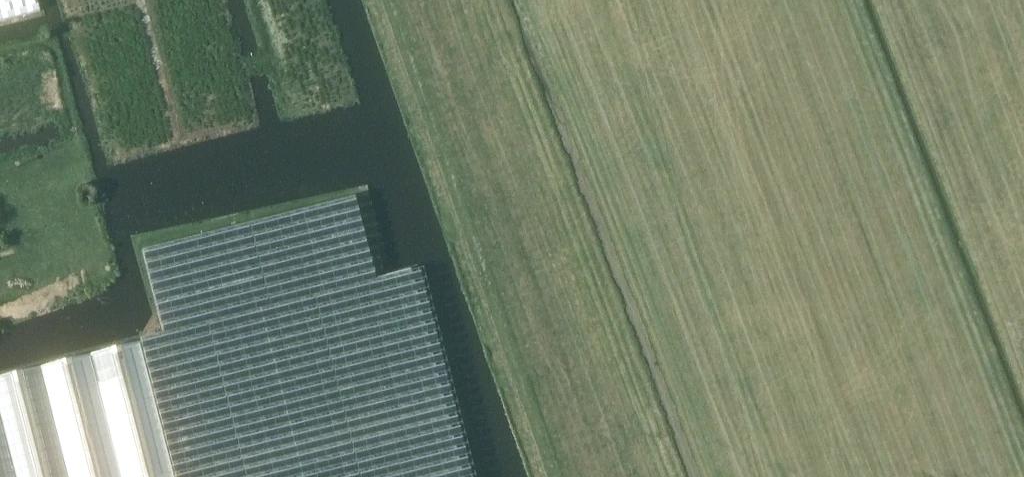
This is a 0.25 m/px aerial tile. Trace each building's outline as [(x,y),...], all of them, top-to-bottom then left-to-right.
[(38,0),(0,0),(0,21),(40,11),(38,0)] [(0,378),(0,476),(473,476),(420,269),(375,280),(354,197),(141,251),(162,334),(140,340),(140,343),(0,378)]
